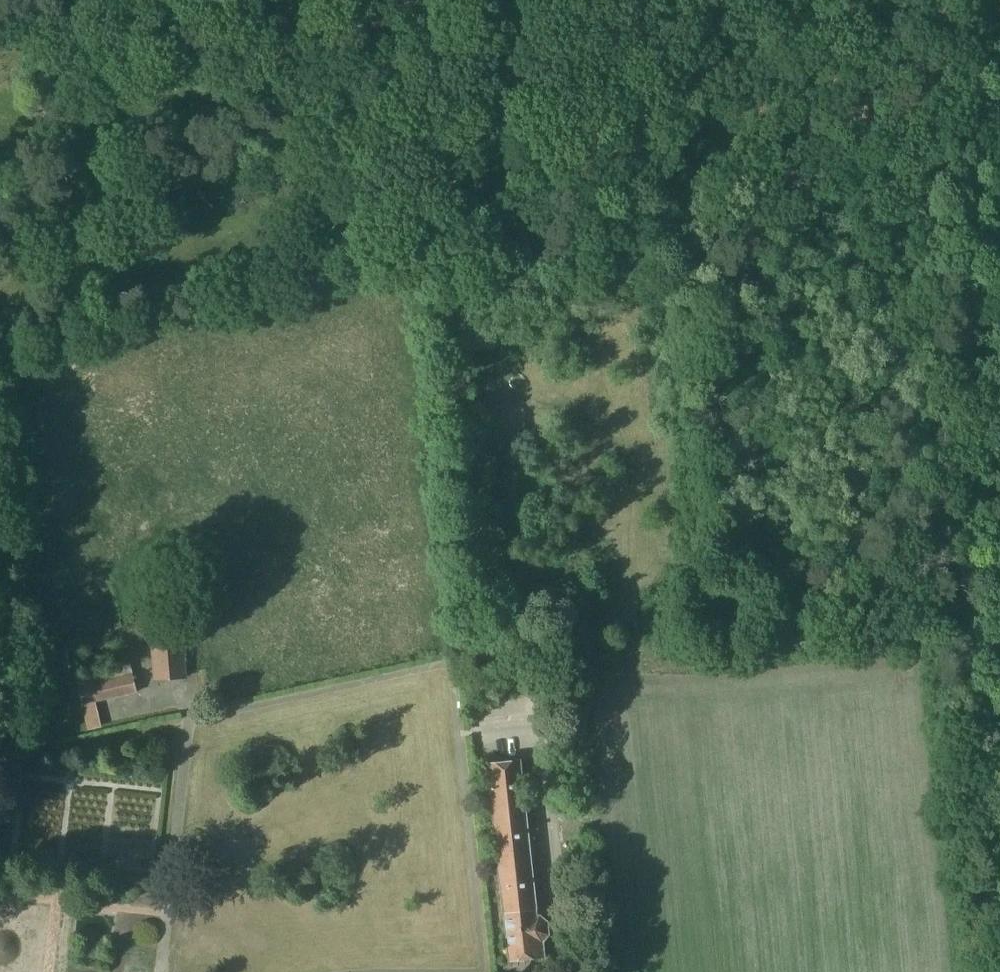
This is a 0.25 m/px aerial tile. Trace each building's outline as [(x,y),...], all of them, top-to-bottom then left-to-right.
[(148,661),(153,661),(155,683),(186,680),(181,625),(150,628),(152,656),(148,657),(148,661)] [(88,705),(137,694),(130,666),(82,676),(88,705)] [(537,908),(535,888),(544,887),(543,878),(534,879),(520,759),(490,763),(511,961),(545,957),(543,942),(548,935),(547,922),(540,916),(537,916),(536,909),(537,908)]
